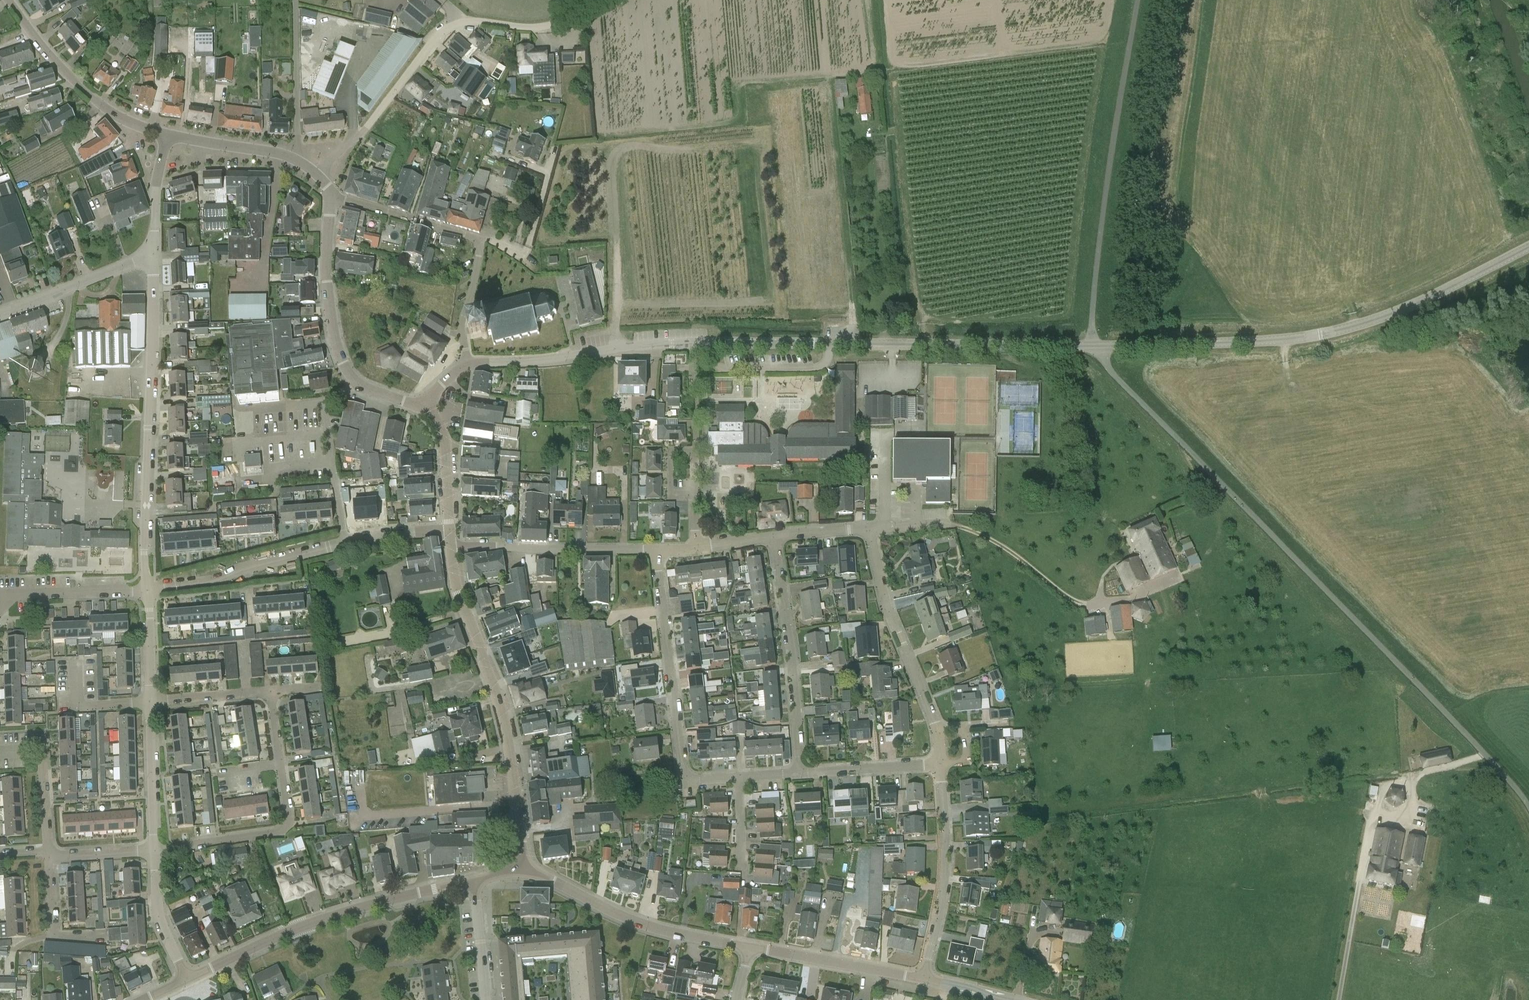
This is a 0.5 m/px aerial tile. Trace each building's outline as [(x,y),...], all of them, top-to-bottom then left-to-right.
[(57,4),(62,1),(62,0),(36,0),(44,14),(58,6),(57,4)] [(95,0),(74,0),(68,3),(72,11),(85,4),(95,0)] [(416,0),(414,0),(404,12),(424,29),(435,16),(416,0)] [(391,14),(367,8),(364,21),(388,26),(391,14)] [(60,20),(66,27),(58,34),(67,44),(78,35),(79,34),(70,23),(80,15),(75,9),(72,12),(71,11),(60,20)] [(250,45),(261,45),(260,28),(249,28),(250,45)] [(475,34),(474,34),(474,35),(468,41),(468,42),(469,43),(473,47),(476,49),(477,50),(478,50),(481,53),(492,40),(479,30),(475,34)] [(394,36),(358,86),(358,92),(358,106),(369,114),(423,40),(398,32),(394,36)] [(212,58),(212,33),(194,33),(195,58),(212,58)] [(87,46),(92,51),(103,39),(98,34),(87,46)] [(78,35),(67,44),(65,45),(74,56),(87,45),(78,35)] [(166,36),(156,35),(155,53),(165,53),(166,36)] [(457,36),(448,46),(462,58),(461,60),(467,65),(468,65),(468,66),(471,61),(469,60),(478,50),(477,50),(476,49),(473,47),(471,48),(457,36)] [(28,44),(0,53),(0,63),(3,72),(34,62),(28,44)] [(312,91),(334,100),(354,50),(339,44),(330,66),(324,63),(312,91)] [(518,68),(533,68),(534,87),(555,86),(554,62),(547,63),(547,50),(534,50),(533,47),(517,47),(518,68)] [(573,53),(560,53),(561,63),(573,62),(573,53)] [(164,54),(155,54),(155,68),(164,68),(164,54)] [(444,56),(436,66),(448,75),(456,65),(459,69),(458,70),(462,73),(467,66),(464,63),(457,57),(453,62),(444,56)] [(131,75),(133,72),(135,73),(139,66),(132,60),(130,63),(125,59),(119,67),(131,75)] [(224,60),(219,59),(214,59),(214,60),(215,81),(217,81),(232,82),(233,60),(224,60)] [(261,73),(270,73),(269,63),(261,63),(261,73)] [(291,74),(290,63),(280,63),(280,74),(291,74)] [(489,76),(498,80),(505,68),(496,63),(489,76)] [(104,69),(101,67),(93,78),(108,89),(119,74),(107,65),(104,69)] [(473,100),(487,79),(468,65),(467,65),(467,66),(462,73),(453,86),(473,100)] [(154,81),(151,69),(142,70),(145,83),(154,81)] [(31,93),(55,86),(50,70),(42,72),(42,71),(38,73),(38,74),(26,77),(29,87),(12,91),(15,99),(19,98),(31,94),(31,93)] [(16,82),(14,75),(0,80),(0,85),(5,84),(5,86),(16,82)] [(432,91),(416,77),(406,89),(421,103),(425,99),(428,95),(432,91)] [(516,94),(515,80),(507,80),(507,95),(516,94)] [(848,98),(847,80),(835,81),(837,99),(848,98)] [(269,115),(268,135),(288,135),(288,122),(280,122),(281,102),(272,102),(272,81),(261,81),(262,102),(262,115),(269,115)] [(161,114),(161,116),(181,118),(182,107),(180,107),(181,100),(184,84),(170,82),(168,96),(164,95),(162,105),(161,114)] [(134,87),(132,95),(139,98),(137,107),(150,111),(155,93),(142,90),(134,87)] [(196,110),(198,103),(200,90),(187,88),(186,101),(191,101),(187,121),(210,125),(212,113),(196,110)] [(870,97),(869,88),(857,90),(858,98),(860,116),(872,115),(870,97)] [(45,109),(61,104),(57,92),(41,97),(42,99),(28,103),(31,114),(45,110),(45,109)] [(427,103),(433,108),(441,100),(435,94),(427,103)] [(429,117),(433,110),(423,103),(419,111),(429,117)] [(464,115),(465,107),(448,105),(447,113),(464,115)] [(252,109),(225,106),(224,115),(218,115),(218,129),(261,134),(262,120),(262,111),(252,110),(252,109)] [(75,118),(73,113),(71,113),(68,107),(43,120),(44,121),(40,123),(48,136),(51,134),(76,121),(75,119),(75,118)] [(317,112),(317,109),(301,111),(304,135),(344,130),(342,117),(330,118),(329,111),(317,112)] [(19,123),(15,110),(0,115),(0,129),(19,123)] [(98,116),(88,121),(90,126),(100,121),(98,116)] [(119,138),(104,122),(96,130),(97,131),(93,133),(98,139),(89,144),(89,145),(87,146),(87,145),(80,150),(78,152),(84,162),(86,160),(86,161),(107,148),(110,146),(119,138)] [(484,129),(477,126),(474,134),(481,137),(484,129)] [(508,140),(496,135),(492,147),(503,151),(508,140)] [(520,138),(516,150),(526,154),(524,160),(536,164),(545,140),(533,136),(531,141),(520,138)] [(35,139),(21,146),(26,155),(40,147),(35,139)] [(436,143),(432,155),(437,157),(442,145),(441,145),(436,143)] [(379,163),(385,150),(377,147),(372,160),(379,163)] [(115,162),(109,152),(95,160),(100,170),(115,162)] [(18,176),(39,166),(33,155),(13,166),(18,176)] [(120,166),(109,170),(115,187),(126,182),(137,178),(131,162),(128,155),(121,157),(124,165),(120,166)] [(55,165),(59,174),(71,168),(67,159),(55,165)] [(418,216),(430,220),(436,200),(441,202),(445,188),(450,170),(433,165),(418,216)] [(352,171),(345,194),(378,204),(385,181),(386,174),(373,170),(371,177),(352,171)] [(404,170),(388,207),(408,213),(423,178),(404,170)] [(469,193),(466,202),(458,228),(479,234),(489,199),(482,197),(490,173),(479,170),(471,184),(469,193)] [(457,173),(451,172),(449,180),(455,182),(457,173)] [(226,173),(226,178),(227,195),(237,195),(236,210),(248,210),(250,174),(226,173)] [(221,174),(204,174),(204,175),(205,187),(211,187),(211,193),(215,193),(216,206),(227,205),(227,195),(226,178),(221,178),(221,174)] [(229,238),(228,261),(236,261),(246,261),(259,262),(260,240),(262,240),(263,222),(264,215),(267,215),(268,206),(268,187),(270,187),(270,175),(270,174),(250,174),(248,210),(248,214),(247,214),(246,238),(245,238),(231,238),(229,238)] [(174,199),(196,192),(192,179),(170,186),(174,199)] [(11,285),(13,284),(14,285),(15,286),(19,285),(20,283),(20,282),(27,279),(21,263),(23,262),(18,249),(33,244),(11,183),(0,187),(0,254),(11,285)] [(114,223),(135,216),(136,217),(148,212),(138,185),(125,190),(125,191),(104,198),(114,223)] [(461,199),(467,188),(461,185),(456,196),(461,199)] [(300,219),(311,205),(296,195),(297,193),(297,190),(295,189),(292,189),(291,191),(291,194),(292,194),(283,206),(284,207),(284,236),(301,235),(300,232),(300,227),(299,226),(298,218),(300,219)] [(94,222),(85,202),(89,201),(85,191),(72,196),(84,226),(94,222)] [(458,228),(466,202),(454,198),(453,203),(452,207),(447,225),(458,228)] [(441,202),(436,200),(430,220),(445,224),(451,205),(441,202)] [(164,203),(164,221),(177,221),(177,204),(164,203)] [(228,205),(227,205),(216,206),(204,206),(205,232),(218,232),(229,231),(228,205)] [(342,218),(339,232),(355,236),(364,238),(365,233),(366,230),(362,229),(363,223),(366,214),(344,209),(342,217),(342,218)] [(65,232),(74,228),(68,213),(56,218),(61,232),(48,238),(57,261),(74,255),(65,232)] [(435,252),(426,250),(431,232),(413,227),(406,254),(419,257),(417,264),(422,266),(420,273),(428,275),(435,252)] [(185,229),(169,230),(170,251),(181,251),(181,256),(199,255),(198,247),(186,248),(185,229)] [(339,232),(336,243),(353,247),(355,236),(339,232)] [(364,238),(364,240),(372,242),(371,247),(378,249),(381,237),(365,233),(364,238)] [(442,233),(439,244),(459,249),(461,237),(442,233)] [(372,278),(375,258),(338,254),(336,273),(372,278)] [(172,265),(173,286),(188,285),(193,285),(193,278),(187,278),(186,264),(199,263),(199,257),(181,258),(182,264),(172,265)] [(291,275),(281,275),(281,283),(294,283),(294,276),(304,276),(304,277),(314,277),(314,262),(304,263),(304,264),(297,264),(291,264),(291,275)] [(571,281),(572,285),(571,285),(579,316),(577,316),(579,327),(589,324),(589,322),(602,319),(593,280),(590,267),(572,271),(573,279),(572,279),(571,281)] [(315,303),(314,285),(286,286),(286,296),(295,295),(295,298),(299,297),(300,304),(315,303)] [(171,300),(172,312),(187,312),(193,311),(192,299),(204,299),(205,311),(210,310),(210,299),(210,295),(210,291),(208,291),(189,291),(189,292),(171,293),(171,300)] [(267,321),(267,295),(229,296),(230,321),(267,321)] [(520,297),(519,298),(519,299),(512,301),(512,300),(510,300),(511,302),(504,304),(503,302),(502,302),(502,304),(496,306),(495,304),(494,304),(494,306),(486,309),(485,306),(484,307),(487,318),(477,320),(466,322),(468,332),(471,340),(471,341),(482,338),(482,339),(485,340),(487,340),(488,338),(488,337),(491,336),(494,346),(495,345),(495,344),(503,342),(503,344),(505,343),(504,341),(511,339),(512,342),(513,341),(513,339),(519,337),(520,340),(521,339),(520,337),(528,335),(528,338),(530,337),(529,335),(537,333),(538,335),(539,335),(536,323),(543,322),(543,324),(544,323),(544,321),(550,320),(551,322),(552,321),(551,319),(554,315),(556,315),(557,314),(554,313),(554,311),(554,309),(553,307),(555,306),(554,305),(552,306),(548,304),(548,301),(547,301),(547,300),(549,298),(548,297),(546,298),(544,298),(545,295),(543,295),(543,297),(539,298),(538,295),(531,297),(530,295),(529,295),(529,297),(520,299),(520,297)] [(120,324),(119,303),(99,303),(99,322),(74,322),(75,369),(130,368),(130,363),(139,352),(143,352),(144,296),(122,297),(122,303),(122,317),(130,316),(130,324),(120,324)] [(299,307),(281,308),(281,316),(281,320),(299,320),(299,307)] [(34,341),(38,340),(36,334),(48,330),(42,311),(0,325),(0,361),(20,355),(19,354),(32,349),(31,347),(36,345),(34,341)] [(177,325),(188,325),(187,312),(172,312),(173,325),(177,325)] [(424,326),(441,336),(448,325),(430,315),(424,326)] [(233,328),(229,328),(235,396),(278,392),(276,371),(285,370),(282,354),(293,352),(290,320),(285,321),(252,323),(253,325),(233,326),(233,328)] [(316,325),(302,328),(302,326),(294,328),(295,337),(303,335),(304,339),(320,336),(318,325),(316,325)] [(418,384),(418,383),(419,384),(430,366),(434,368),(448,346),(422,330),(397,371),(418,384)] [(187,350),(196,349),(195,343),(187,344),(186,336),(171,337),(172,350),(187,350)] [(396,370),(402,360),(388,346),(376,351),(374,354),(376,367),(396,370)] [(324,362),(321,349),(302,353),(301,350),(293,352),(282,354),(285,370),(292,368),(293,369),(316,363),(324,362)] [(172,363),(188,362),(187,350),(172,350),(172,363)] [(38,378),(41,376),(43,373),(44,370),(43,367),(41,364),(38,362),(35,361),(32,362),(29,364),(27,367),(27,370),(27,373),(29,376),(32,378),(35,379),(38,378)] [(1297,371),(1313,368),(1312,362),(1297,365),(1297,371)] [(619,388),(646,388),(646,365),(619,366),(619,388)] [(680,380),(671,380),(671,374),(676,374),(676,366),(663,366),(663,382),(667,382),(667,406),(679,406),(679,398),(680,398),(680,380)] [(708,447),(714,447),(714,456),(719,456),(719,465),(772,465),(772,467),(785,467),(785,459),(855,459),(855,440),(855,366),(836,366),(836,425),(800,425),(797,426),(795,426),(792,428),(792,429),(791,430),(790,432),(789,433),(789,434),(788,435),(788,436),(788,437),(788,440),(785,440),(785,438),(769,438),(768,434),(766,430),(763,427),(759,425),(755,424),(743,424),(743,422),(744,422),(744,407),(718,407),(718,422),(720,422),(720,433),(708,433),(708,447)] [(996,370),(996,380),(1015,381),(1016,370),(996,370)] [(169,375),(170,387),(194,386),(193,381),(192,374),(185,375),(185,374),(169,375)] [(489,395),(490,386),(498,387),(500,375),(492,374),(492,377),(473,374),(470,393),(489,395)] [(289,390),(287,375),(280,376),(282,390),(289,390)] [(310,392),(316,391),(328,389),(328,388),(330,386),(329,382),(327,381),(326,375),(316,377),(308,378),(302,379),(303,387),(309,386),(310,392)] [(538,381),(517,380),(516,391),(523,392),(523,401),(538,402),(538,391),(538,381)] [(186,393),(194,392),(194,386),(170,387),(171,400),(187,399),(186,393)] [(197,398),(197,404),(209,404),(210,405),(231,404),(230,396),(197,398)] [(893,425),(893,421),(893,399),(890,399),(890,397),(866,397),(866,420),(866,426),(893,425)] [(893,421),(908,421),(908,399),(893,399),(893,421)] [(25,424),(24,401),(0,402),(0,425),(25,424)] [(502,425),(501,427),(515,430),(516,426),(530,427),(531,415),(537,415),(538,405),(531,405),(531,403),(516,402),(515,421),(503,419),(505,407),(469,401),(466,420),(502,425)] [(88,427),(89,403),(65,402),(64,426),(88,427)] [(643,410),(639,410),(638,422),(657,422),(657,419),(658,404),(658,403),(644,402),(643,410)] [(345,458),(352,460),(362,413),(363,407),(346,403),(336,450),(346,452),(345,458)] [(168,410),(169,423),(185,422),(184,410),(168,410)] [(107,420),(110,420),(109,428),(104,427),(103,446),(119,447),(120,428),(119,428),(119,420),(120,420),(121,412),(107,411),(107,420)] [(378,454),(372,453),(379,417),(362,413),(352,460),(360,461),(363,483),(382,480),(378,454)] [(46,418),(47,426),(61,426),(60,417),(46,418)] [(685,441),(685,426),(667,426),(667,420),(657,420),(658,441),(685,441)] [(387,421),(382,450),(387,451),(386,458),(397,460),(398,453),(404,425),(387,421)] [(185,422),(169,423),(169,436),(185,435),(185,422)] [(517,441),(519,430),(515,430),(501,427),(494,426),(494,425),(466,422),(463,442),(491,446),(492,437),(517,441)] [(598,436),(607,432),(604,425),(595,430),(598,436)] [(83,527),(66,526),(60,526),(60,522),(61,506),(40,506),(41,467),(44,467),(44,456),(29,455),(30,435),(5,434),(3,495),(3,504),(7,505),(5,550),(26,550),(26,547),(59,549),(59,547),(78,548),(78,547),(100,548),(100,550),(104,551),(104,548),(127,549),(128,533),(99,532),(97,532),(97,533),(83,532),(83,527)] [(916,486),(926,486),(926,503),(950,503),(951,443),(894,442),(893,483),(901,483),(916,483),(916,486)] [(167,447),(168,459),(184,458),(183,446),(167,447)] [(462,475),(496,477),(497,455),(501,456),(518,457),(519,452),(464,449),(462,475)] [(661,450),(647,450),(647,471),(661,471),(661,450)] [(400,456),(398,457),(398,468),(406,467),(407,475),(433,473),(432,458),(412,459),(412,454),(400,455),(400,456)] [(260,455),(245,456),(246,468),(261,467),(260,455)] [(169,472),(184,471),(184,469),(189,469),(189,458),(184,458),(168,459),(169,472)] [(507,483),(513,484),(518,484),(519,465),(508,464),(507,483)] [(661,477),(647,477),(647,498),(661,498),(661,477)] [(405,490),(397,491),(398,502),(422,500),(422,495),(435,494),(434,485),(431,485),(430,479),(404,481),(405,490)] [(569,507),(568,524),(576,525),(576,527),(581,527),(582,502),(582,497),(588,497),(588,488),(588,480),(581,479),(580,492),(577,492),(576,502),(572,502),(569,504),(569,507)] [(461,481),(461,496),(499,498),(499,482),(461,481)] [(166,482),(167,495),(182,494),(181,482),(166,482)] [(550,484),(549,495),(555,495),(555,501),(554,526),(560,526),(560,524),(568,524),(569,507),(569,504),(561,504),(562,490),(566,490),(566,482),(557,482),(557,484),(550,484)] [(549,485),(530,485),(530,495),(525,495),(524,523),(523,523),(522,541),(546,542),(547,524),(538,524),(539,513),(548,513),(548,496),(549,485)] [(812,500),(812,486),(797,486),(798,500),(812,500)] [(588,497),(588,516),(590,516),(594,516),(594,525),(611,526),(611,527),(620,527),(620,525),(622,523),(622,518),(620,516),(620,513),(620,507),(598,507),(598,500),(598,488),(588,488),(588,497)] [(856,502),(864,502),(864,488),(856,488),(856,502)] [(853,514),(853,490),(836,490),(836,514),(853,514)] [(182,494),(167,495),(167,508),(174,508),(174,514),(187,513),(191,513),(190,494),(182,494)] [(276,512),(276,509),(276,507),(276,501),(276,500),(259,501),(260,506),(270,505),(270,512),(276,512)] [(408,519),(400,519),(400,523),(408,523),(417,522),(417,517),(432,515),(431,501),(409,503),(410,517),(407,517),(408,519)] [(786,501),(763,504),(764,514),(758,514),(760,529),(776,527),(775,521),(788,519),(786,501)] [(378,502),(367,503),(369,520),(379,519),(378,502)] [(367,503),(357,504),(358,520),(369,519),(367,503)] [(676,530),(676,515),(675,515),(675,503),(663,503),(663,504),(651,504),(651,516),(663,516),(666,516),(666,528),(664,528),(664,537),(676,537),(676,530)] [(332,520),(331,505),(319,506),(320,521),(332,520)] [(316,506),(306,507),(308,522),(316,521),(320,521),(319,506),(316,506)] [(306,507),(294,508),(295,523),(308,522),(306,507)] [(295,523),(294,508),(281,509),(282,524),(295,523)] [(496,518),(463,519),(463,524),(464,539),(495,537),(500,537),(507,540),(514,540),(515,530),(500,529),(499,518),(505,517),(504,511),(495,511),(496,518)] [(274,535),(272,519),(260,520),(261,536),(274,535)] [(260,520),(248,521),(249,537),(261,536),(260,520)] [(248,521),(235,522),(237,538),(249,537),(248,521)] [(1126,592),(1148,582),(1139,561),(1139,560),(1141,560),(1150,581),(1176,569),(1172,561),(1154,521),(1128,532),(1139,557),(1116,568),(1126,592)] [(235,522),(222,523),(224,539),(237,538),(235,522)] [(214,534),(201,535),(203,551),(215,550),(214,534)] [(201,535),(189,536),(190,551),(203,551),(201,535)] [(189,536),(177,537),(178,552),(190,551),(189,536)] [(177,537),(164,538),(165,553),(178,552),(177,537)] [(1200,563),(1189,538),(1180,543),(1191,567),(1200,563)] [(425,555),(407,558),(408,561),(409,571),(401,572),(405,594),(445,587),(442,566),(443,566),(442,561),(441,555),(442,555),(441,550),(440,550),(439,539),(423,542),(425,555)] [(906,572),(910,588),(912,587),(910,578),(920,576),(922,581),(933,578),(931,573),(928,561),(927,559),(924,546),(910,549),(913,561),(913,562),(904,564),(904,565),(902,565),(904,572),(906,572)] [(832,559),(839,558),(840,575),(856,574),(854,547),(823,550),(824,561),(832,560),(832,559)] [(824,561),(817,562),(816,550),(797,551),(798,567),(818,566),(818,576),(824,575),(824,561)] [(470,582),(506,575),(504,561),(502,552),(466,558),(466,561),(470,582)] [(762,571),(761,558),(747,560),(747,561),(749,573),(762,571)] [(340,559),(329,563),(332,572),(343,567),(340,559)] [(585,571),(586,605),(608,605),(608,571),(609,571),(609,559),(584,560),(585,571)] [(538,578),(538,583),(543,583),(556,583),(556,571),(552,571),(552,562),(537,562),(537,578),(538,578)] [(725,564),(712,565),(714,581),(716,590),(720,589),(719,580),(727,579),(727,582),(734,581),(731,563),(725,564)] [(712,565),(700,567),(702,582),(714,581),(712,565)] [(700,567),(688,568),(690,584),(702,582),(700,567)] [(690,584),(688,568),(675,570),(677,585),(690,584)] [(507,606),(531,602),(525,570),(510,573),(512,586),(504,587),(507,606)] [(749,573),(751,585),(764,583),(762,571),(749,573)] [(389,595),(385,576),(373,579),(377,598),(378,598),(379,603),(390,601),(389,595)] [(812,583),(814,592),(828,589),(826,581),(812,583)] [(752,592),(745,593),(746,593),(746,598),(753,597),(766,595),(764,583),(751,585),(752,592)] [(843,583),(832,584),(832,591),(844,590),(843,583)] [(935,590),(933,584),(920,587),(921,593),(935,590)] [(957,594),(955,587),(946,589),(946,588),(933,591),(935,600),(948,597),(948,596),(957,594)] [(487,590),(476,594),(478,601),(477,602),(479,607),(480,606),(481,608),(492,605),(489,597),(499,594),(497,588),(488,591),(487,590)] [(866,613),(864,588),(847,589),(848,614),(866,613)] [(803,621),(808,621),(822,618),(818,592),(800,594),(803,613),(802,613),(803,621)] [(530,596),(533,615),(542,613),(539,595),(530,596)] [(753,597),(746,598),(747,603),(750,603),(750,610),(754,609),(768,607),(766,595),(753,597)] [(291,598),(292,613),(305,612),(313,611),(310,596),(304,597),(291,598)] [(279,599),(280,614),(292,613),(291,598),(279,599)] [(732,607),(740,606),(740,604),(747,603),(746,598),(739,599),(731,600),(732,607)] [(279,599),(266,600),(267,615),(280,614),(279,599)] [(945,609),(937,612),(933,599),(916,605),(922,624),(947,615),(945,609)] [(255,616),(267,615),(266,600),(253,601),(254,604),(248,605),(249,617),(255,616)] [(1149,614),(1154,611),(1150,602),(1144,604),(1132,606),(1132,618),(1142,622),(1150,614),(1149,614)] [(706,611),(705,604),(695,605),(696,612),(706,611)] [(242,622),(240,606),(228,607),(229,623),(242,622)] [(1130,606),(1110,608),(1113,633),(1133,631),(1130,606)] [(228,607),(215,608),(217,624),(229,623),(228,607)] [(693,607),(680,608),(680,615),(694,613),(693,607)] [(215,608),(203,609),(205,625),(217,624),(215,608)] [(514,610),(485,620),(488,628),(517,618),(518,621),(531,616),(533,616),(530,608),(516,614),(514,610)] [(203,609),(191,610),(192,626),(205,625),(203,609)] [(537,629),(557,622),(553,609),(533,616),(537,629)] [(191,610),(178,611),(180,627),(192,626),(191,610)] [(178,611),(166,612),(167,628),(180,627),(178,611)] [(942,625),(949,622),(947,615),(922,624),(928,643),(946,637),(942,625)] [(536,629),(531,616),(518,621),(517,618),(488,628),(491,638),(520,628),(521,628),(523,633),(536,629)] [(758,630),(771,628),(769,616),(756,618),(757,624),(758,630)] [(113,617),(101,618),(102,632),(114,632),(113,617)] [(126,617),(113,617),(114,632),(127,632),(126,617)] [(89,633),(102,632),(101,618),(88,618),(88,624),(89,633)] [(714,630),(714,624),(696,627),(696,620),(682,621),(683,633),(714,630)] [(563,622),(558,622),(566,672),(615,666),(614,659),(610,629),(605,629),(604,622),(563,622)] [(651,645),(649,632),(637,633),(636,623),(621,625),(622,636),(632,635),(635,656),(650,655),(649,645),(651,645)] [(65,639),(64,624),(50,625),(51,639),(65,639)] [(76,624),(64,624),(65,639),(77,639),(76,624)] [(88,624),(76,624),(77,639),(89,639),(89,633),(88,624)] [(860,624),(841,625),(842,633),(856,632),(858,659),(878,657),(876,629),(861,631),(860,624)] [(446,630),(420,639),(428,661),(454,652),(454,653),(466,649),(458,626),(446,630)] [(307,636),(313,635),(316,635),(315,627),(309,628),(309,632),(306,632),(306,631),(294,632),(294,637),(307,636)] [(969,627),(947,635),(950,643),(972,634),(969,627)] [(244,629),(245,636),(245,641),(255,640),(255,635),(254,628),(244,629)] [(683,633),(685,646),(698,644),(697,637),(703,636),(720,634),(724,631),(724,628),(714,630),(683,633)] [(751,636),(758,636),(759,642),(772,640),(771,628),(758,630),(751,631),(751,635),(751,636)] [(823,634),(830,633),(829,628),(819,629),(820,635),(807,636),(809,658),(826,657),(824,635),(823,634)] [(503,658),(505,664),(526,656),(523,648),(531,645),(530,641),(536,639),(533,630),(518,635),(521,644),(501,650),(501,652),(499,653),(501,659),(503,658)] [(14,640),(6,640),(7,652),(23,651),(22,639),(26,639),(25,631),(13,632),(14,640)] [(313,639),(303,640),(304,645),(319,643),(318,635),(316,635),(313,635),(313,639)] [(338,638),(324,640),(325,647),(339,646),(338,638)] [(386,654),(400,651),(400,655),(410,653),(407,639),(384,643),(386,654)] [(741,657),(744,656),(774,652),(772,640),(759,642),(760,649),(754,650),(747,651),(740,652),(741,657)] [(262,651),(261,643),(249,644),(250,652),(262,651)] [(698,644),(685,646),(686,658),(710,655),(713,655),(712,649),(705,650),(704,643),(698,644)] [(224,654),(236,653),(236,645),(224,646),(224,651),(224,654)] [(78,656),(90,656),(90,650),(84,650),(84,646),(77,646),(78,656)] [(956,650),(939,657),(945,672),(947,671),(950,679),(965,673),(956,650)] [(7,664),(23,663),(23,651),(7,652),(7,664)] [(132,664),(131,651),(115,651),(116,664),(132,664)] [(262,652),(262,651),(250,652),(250,659),(262,658),(262,652)] [(776,665),(774,652),(744,656),(745,662),(755,661),(756,667),(763,666),(763,667),(776,665)] [(710,655),(686,658),(688,671),(701,669),(700,662),(714,660),(714,662),(729,660),(729,653),(713,655),(710,655)] [(834,667),(846,666),(844,653),(832,655),(833,667),(834,667)] [(509,676),(530,669),(532,677),(548,672),(545,663),(538,666),(537,662),(529,664),(526,656),(505,664),(507,669),(505,669),(507,675),(509,675),(509,676)] [(316,658),(304,659),(306,674),(318,673),(317,658),(316,658)] [(306,674),(304,659),(292,660),(293,675),(306,674)] [(292,660),(280,661),(281,676),(293,675),(292,660)] [(280,661),(267,662),(268,677),(281,676),(280,661)] [(7,664),(8,676),(18,675),(23,675),(23,663),(7,664)] [(847,666),(848,670),(850,670),(850,672),(857,672),(857,678),(872,677),(874,701),(898,699),(896,681),(891,682),(889,668),(880,669),(879,663),(849,666),(847,666)] [(116,664),(116,677),(132,676),(132,664),(116,664)] [(434,680),(430,664),(407,669),(408,675),(402,676),(403,681),(409,679),(410,684),(434,680)] [(222,681),(220,666),(208,667),(209,682),(222,681)] [(637,666),(621,668),(622,679),(632,678),(634,688),(655,685),(653,670),(638,672),(637,666)] [(208,667),(196,668),(197,683),(209,682),(208,667)] [(196,668),(183,669),(185,684),(197,683),(196,668)] [(252,679),(264,678),(263,668),(251,669),(252,679)] [(185,684),(183,669),(170,670),(172,685),(185,684)] [(992,682),(1001,679),(998,669),(989,672),(992,682)] [(377,671),(375,675),(376,679),(380,681),(384,680),(386,676),(385,672),(383,671),(382,670),(377,671)] [(238,673),(226,674),(226,681),(239,680),(238,673)] [(763,674),(764,687),(777,686),(776,673),(763,674)] [(612,674),(601,676),(602,684),(603,692),(604,700),(615,699),(612,674)] [(18,675),(8,676),(3,676),(3,689),(19,688),(18,675)] [(116,689),(132,689),(132,676),(116,677),(116,689)] [(828,676),(811,677),(813,699),(830,698),(828,676)] [(688,678),(690,691),(703,689),(702,677),(688,678)] [(540,679),(511,688),(517,709),(546,700),(540,679)] [(777,686),(764,687),(758,688),(751,688),(751,693),(764,692),(765,700),(778,698),(777,686)] [(981,711),(980,701),(989,700),(987,686),(979,686),(979,688),(955,691),(956,695),(955,695),(956,710),(971,709),(971,711),(981,711)] [(3,689),(4,701),(19,701),(19,688),(3,689)] [(703,689),(690,691),(692,703),(705,701),(704,694),(711,693),(710,688),(703,689)] [(625,695),(626,702),(633,702),(636,701),(635,694),(625,695)] [(752,708),(752,713),(779,711),(778,698),(765,700),(765,707),(752,708)] [(4,701),(4,714),(20,713),(19,701),(4,701)] [(692,703),(693,715),(713,712),(720,712),(728,711),(735,710),(735,705),(728,706),(712,708),(712,707),(706,707),(705,701),(692,703)] [(618,712),(634,710),(633,702),(617,704),(618,712)] [(290,717),(306,715),(304,703),(289,705),(290,717)] [(547,712),(558,711),(557,703),(546,704),(547,712)] [(842,704),(842,711),(851,710),(850,703),(842,704)] [(599,704),(590,705),(591,717),(600,717),(599,704)] [(842,704),(826,705),(827,712),(842,711),(842,704)] [(892,705),(893,711),(894,727),(885,728),(886,743),(896,742),(896,740),(898,740),(901,739),(902,736),(903,733),(909,733),(907,710),(907,704),(892,705)] [(638,730),(655,728),(652,706),(635,708),(638,730)] [(253,722),(251,708),(236,710),(238,724),(253,722)] [(998,709),(998,719),(1012,718),(1011,708),(998,709)] [(476,709),(457,713),(458,716),(449,718),(452,728),(460,726),(460,724),(479,720),(476,709)] [(445,710),(432,713),(433,720),(447,717),(445,710)] [(737,720),(736,710),(725,712),(726,722),(737,720)] [(752,713),(753,718),(766,716),(767,724),(780,723),(779,711),(752,713)] [(713,717),(713,712),(693,715),(694,727),(708,726),(707,718),(713,717)] [(850,740),(858,740),(858,742),(870,741),(869,722),(858,723),(857,712),(848,713),(850,740)] [(20,713),(4,714),(5,727),(20,726),(20,713)] [(290,717),(292,730),(308,727),(306,715),(290,717)] [(73,716),(57,716),(57,720),(58,733),(73,732),(73,719),(73,716)] [(546,716),(522,720),(525,736),(548,731),(549,738),(558,736),(558,737),(572,734),(570,724),(557,726),(556,724),(547,726),(546,716)] [(117,718),(118,731),(133,731),(133,717),(117,718)] [(173,731),(188,730),(187,717),(171,718),(173,731)] [(460,724),(460,726),(452,728),(453,731),(432,736),(416,739),(415,739),(411,740),(415,759),(419,758),(420,759),(436,755),(436,756),(451,752),(448,737),(454,735),(455,739),(463,737),(464,740),(470,739),(471,743),(479,742),(478,737),(482,736),(479,720),(460,724)] [(238,724),(240,736),(255,733),(253,722),(238,724)] [(732,724),(730,724),(730,730),(733,730),(733,736),(739,735),(738,723),(732,724)] [(292,730),(294,742),(309,740),(308,727),(292,730)] [(816,746),(839,745),(838,727),(815,729),(816,746)] [(173,731),(174,743),(189,741),(188,730),(173,731)] [(704,747),(698,747),(699,761),(711,760),(709,730),(697,731),(698,737),(704,737),(704,740),(704,747)] [(711,760),(724,759),(723,745),(716,745),(715,736),(715,730),(709,730),(711,760)] [(986,741),(982,742),(982,753),(983,753),(984,766),(1000,765),(999,755),(1004,755),(1006,754),(1005,740),(1002,740),(1002,734),(1002,732),(1000,732),(1000,730),(988,731),(988,733),(986,733),(986,741)] [(118,731),(118,743),(134,743),(133,731),(118,731)] [(73,732),(58,733),(58,746),(74,746),(80,745),(80,740),(74,740),(73,732)] [(240,736),(242,748),(257,746),(255,733),(240,736)] [(1152,751),(1170,750),(1170,736),(1151,736),(1152,751)] [(326,750),(311,752),(312,758),(331,755),(329,737),(324,738),(326,750)] [(728,739),(722,740),(723,745),(724,759),(736,758),(735,745),(735,739),(728,739)] [(296,754),(311,752),(309,740),(294,742),(296,754)] [(641,761),(658,759),(656,740),(634,742),(635,749),(639,748),(641,761)] [(174,743),(175,756),(191,754),(189,741),(174,743)] [(782,742),(769,743),(770,756),(783,756),(782,742)] [(118,743),(118,756),(134,756),(134,743),(118,743)] [(744,744),(745,758),(746,758),(746,760),(753,760),(753,758),(758,757),(757,743),(744,744)] [(769,743),(757,743),(758,757),(770,756),(769,743)] [(74,746),(58,746),(59,758),(74,757),(80,757),(80,752),(74,752),(74,746)] [(257,746),(242,748),(243,760),(259,758),(257,746)] [(1420,755),(1420,758),(1419,758),(1420,759),(1422,770),(1423,770),(1426,769),(1451,764),(1452,763),(1453,763),(1452,762),(1450,752),(1450,751),(1449,751),(1448,751),(1448,748),(1420,755)] [(549,778),(549,783),(579,779),(576,759),(558,761),(557,753),(548,755),(549,759),(545,760),(544,750),(529,752),(530,762),(532,762),(534,780),(549,778)] [(191,754),(175,756),(176,768),(182,767),(183,772),(203,770),(202,758),(195,758),(195,755),(191,756),(191,754)] [(119,768),(134,768),(134,756),(118,756),(119,768)] [(75,765),(74,757),(59,758),(59,770),(75,770),(80,770),(80,764),(75,765)] [(313,768),(298,770),(300,784),(316,782),(318,781),(318,775),(315,775),(314,769),(328,767),(330,780),(335,779),(332,759),(312,762),(313,768)] [(578,760),(579,770),(589,768),(587,759),(578,760)] [(119,768),(119,781),(135,780),(134,768),(119,768)] [(59,770),(60,782),(75,782),(75,770),(59,770)] [(484,772),(433,777),(435,807),(482,802),(481,792),(480,792),(479,780),(485,779),(484,772)] [(1,778),(2,794),(21,793),(20,777),(15,778),(15,773),(7,774),(7,778),(1,778)] [(188,776),(172,778),(174,791),(189,790),(188,776)] [(532,801),(533,807),(533,808),(547,807),(555,806),(555,801),(581,798),(579,779),(549,783),(530,785),(530,791),(530,792),(531,801),(532,801)] [(120,793),(135,793),(135,780),(119,781),(120,793)] [(962,804),(982,802),(981,781),(960,783),(962,804)] [(76,794),(75,782),(60,782),(60,794),(76,794)] [(97,799),(96,782),(91,782),(92,794),(89,794),(89,800),(92,800),(97,799)] [(302,796),(317,794),(316,782),(300,784),(302,796)] [(908,791),(901,792),(903,807),(909,806),(917,805),(917,803),(924,802),(923,786),(908,787),(908,791)] [(1378,788),(1371,786),(1370,795),(1377,796),(1378,788)] [(201,788),(202,800),(212,799),(211,787),(206,787),(201,788)] [(896,813),(903,813),(903,807),(901,792),(896,792),(895,788),(878,789),(880,808),(896,807),(896,813)] [(1404,804),(1404,803),(1403,793),(1403,792),(1402,792),(1402,791),(1401,791),(1391,790),(1391,789),(1391,790),(1390,790),(1389,790),(1389,791),(1384,800),(1384,801),(1384,802),(1385,802),(1391,809),(1392,810),(1393,810),(1394,810),(1404,805),(1404,804)] [(174,791),(175,803),(191,801),(189,790),(174,791)] [(867,791),(850,793),(852,812),(852,818),(869,817),(868,811),(867,791)] [(3,809),(22,807),(21,793),(2,794),(3,809)] [(704,807),(710,808),(711,814),(728,813),(727,799),(722,799),(722,793),(703,794),(704,807)] [(852,812),(850,793),(833,794),(835,813),(852,812)] [(302,796),(304,808),(319,806),(317,794),(302,796)] [(821,816),(820,794),(795,796),(796,814),(796,822),(800,822),(800,814),(813,813),(814,816),(821,816)] [(269,814),(266,795),(251,798),(254,816),(269,814)] [(251,798),(237,800),(240,818),(254,816),(251,798)] [(204,813),(209,812),(214,812),(212,799),(202,800),(204,813)] [(756,812),(755,813),(755,816),(756,817),(756,820),(774,819),(774,814),(780,812),(779,799),(761,800),(761,806),(756,806),(756,812)] [(237,800),(223,802),(226,820),(240,818),(237,800)] [(988,800),(988,808),(1002,807),(1001,800),(988,800)] [(175,803),(176,815),(192,814),(191,801),(175,803)] [(584,807),(585,816),(573,817),(574,828),(575,842),(600,840),(600,832),(599,827),(622,825),(619,804),(584,807)] [(319,806),(304,808),(306,820),(321,818),(319,806)] [(3,809),(4,823),(23,822),(22,807),(3,809)] [(533,807),(532,807),(534,826),(549,824),(547,807),(533,808),(533,807)] [(1002,807),(988,808),(989,815),(1002,814),(1002,807)] [(134,811),(119,812),(120,831),(135,830),(134,811)] [(119,812),(105,813),(107,832),(120,831),(119,812)] [(107,832),(105,813),(92,814),(93,833),(107,832)] [(445,827),(445,830),(445,831),(454,830),(466,830),(466,827),(486,826),(485,813),(458,814),(458,815),(452,815),(452,826),(445,827)] [(92,814),(76,815),(78,834),(93,833),(92,814)] [(192,814),(176,815),(178,828),(194,826),(192,814)] [(988,814),(965,815),(965,825),(967,825),(968,836),(989,835),(988,814)] [(63,835),(78,834),(76,815),(62,816),(63,835)] [(673,831),(675,821),(673,821),(674,817),(663,816),(662,820),(661,819),(659,830),(660,830),(659,839),(672,841),(673,831)] [(907,819),(905,819),(905,836),(924,835),(923,819),(917,819),(917,816),(907,816),(907,819)] [(705,819),(705,832),(711,834),(711,840),(728,841),(729,827),(723,826),(724,820),(705,819)] [(757,823),(756,824),(756,828),(757,829),(757,833),(763,833),(763,839),(782,838),(781,825),(774,824),(774,819),(756,820),(757,823)] [(24,836),(23,822),(4,823),(5,837),(24,836)] [(431,834),(421,833),(422,851),(432,849),(433,868),(435,877),(454,875),(454,865),(473,865),(473,866),(487,865),(487,851),(493,851),(493,835),(487,835),(487,834),(473,834),(467,834),(467,836),(454,837),(454,830),(445,831),(445,830),(431,831),(431,834)] [(1401,872),(1398,872),(1405,835),(1377,830),(1367,881),(1400,887),(1402,875),(1400,875),(1401,872)] [(411,835),(394,838),(401,878),(418,875),(417,872),(418,871),(414,852),(422,851),(421,833),(410,833),(411,835)] [(370,846),(386,843),(385,836),(369,840),(370,846)] [(1404,840),(1399,863),(1402,864),(1420,867),(1426,839),(1421,838),(1407,836),(1406,841),(1404,840)] [(302,837),(294,840),(298,851),(306,848),(302,837)] [(340,837),(343,849),(353,846),(352,837),(340,837)] [(544,861),(569,857),(566,839),(541,843),(544,861)] [(631,850),(631,843),(630,843),(630,839),(622,839),(622,844),(622,851),(631,850)] [(983,853),(992,852),(992,842),(975,842),(976,848),(968,848),(968,858),(967,858),(967,871),(983,871),(983,853)] [(883,845),(883,848),(884,856),(901,855),(900,851),(905,851),(904,844),(903,844),(888,845),(883,845)] [(756,861),(756,864),(773,866),(774,861),(780,859),(781,847),(763,845),(762,851),(757,851),(756,856),(755,857),(755,860),(756,861)] [(703,859),(703,867),(708,867),(709,866),(727,867),(728,853),(725,853),(725,847),(704,846),(703,859)] [(248,863),(246,849),(215,853),(216,866),(234,864),(234,865),(248,863)] [(610,862),(611,849),(602,849),(602,861),(610,862)] [(818,849),(817,859),(832,859),(832,850),(818,849)] [(903,865),(899,865),(899,863),(892,863),(892,874),(898,874),(898,875),(907,875),(907,873),(923,873),(924,850),(907,849),(906,859),(904,858),(903,865)] [(323,875),(329,892),(330,895),(333,896),(335,895),(337,893),(337,890),(357,884),(348,853),(339,856),(341,862),(334,864),(337,871),(323,875)] [(646,871),(655,872),(656,858),(657,854),(648,854),(646,871)] [(374,866),(372,866),(374,872),(375,872),(377,884),(393,881),(388,856),(372,859),(374,866)] [(620,892),(626,893),(634,864),(627,862),(624,872),(617,870),(615,875),(611,874),(609,881),(613,882),(611,889),(613,890),(614,892),(618,893),(620,892)] [(285,875),(277,878),(286,902),(316,891),(307,867),(300,870),(297,863),(283,868),(285,875)] [(638,876),(641,866),(634,864),(626,893),(633,895),(634,897),(636,898),(639,897),(641,897),(646,878),(638,876)] [(760,879),(760,885),(778,886),(779,873),(773,871),(773,866),(756,864),(756,867),(754,868),(754,871),(755,873),(755,878),(760,879)] [(122,871),(123,884),(139,883),(138,870),(122,871)] [(659,880),(657,896),(666,897),(666,898),(676,900),(676,899),(679,899),(681,879),(682,871),(673,870),(672,878),(669,877),(661,877),(660,881),(659,880)] [(66,875),(67,888),(82,887),(81,873),(66,875)] [(4,898),(23,896),(21,878),(3,879),(3,877),(0,877),(0,898),(4,898)] [(727,901),(717,900),(715,924),(730,925),(732,903),(738,903),(739,880),(724,880),(724,889),(729,889),(727,901)] [(826,891),(841,894),(843,883),(828,880),(826,891)] [(895,911),(916,913),(919,890),(905,888),(906,882),(891,880),(890,886),(898,887),(895,911)] [(990,883),(972,880),(971,887),(965,886),(964,895),(962,894),(960,905),(977,908),(980,888),(989,890),(990,883)] [(187,882),(180,886),(185,894),(191,891),(187,882)] [(245,882),(233,888),(250,923),(262,918),(245,882)] [(139,883),(123,884),(124,896),(140,895),(139,883)] [(798,938),(806,939),(811,903),(813,894),(812,894),(813,885),(806,884),(805,893),(804,902),(803,907),(796,906),(795,914),(801,915),(798,938)] [(67,888),(67,899),(83,898),(82,887),(67,888)] [(208,897),(199,902),(205,914),(217,907),(211,895),(207,887),(204,888),(208,897)] [(224,888),(219,890),(221,895),(216,897),(223,913),(226,912),(226,913),(230,912),(238,929),(250,923),(233,888),(226,891),(224,888)] [(739,900),(739,904),(745,905),(744,911),(743,911),(742,928),(750,929),(751,931),(754,931),(755,930),(757,930),(758,912),(758,907),(755,906),(749,906),(750,901),(751,891),(740,890),(739,900)] [(521,891),(521,918),(551,918),(551,891),(521,891)] [(783,892),(782,906),(789,906),(789,900),(794,900),(794,892),(790,892),(783,892)] [(814,940),(818,913),(821,895),(813,894),(811,903),(806,939),(814,940)] [(4,898),(5,909),(24,908),(23,896),(4,898)] [(67,899),(68,912),(84,911),(83,898),(67,899)] [(139,907),(138,900),(105,902),(106,909),(118,908),(118,910),(125,909),(126,921),(143,920),(142,907),(139,907)] [(834,900),(830,915),(839,917),(842,903),(834,900)] [(1060,924),(1062,904),(1042,901),(1039,921),(1060,924)] [(5,909),(6,924),(25,923),(24,908),(5,909)] [(192,958),(207,951),(187,908),(172,915),(192,958)] [(98,923),(95,924),(95,931),(103,930),(103,923),(102,915),(102,910),(97,910),(98,923)] [(85,924),(84,911),(68,912),(69,925),(85,924)] [(890,928),(894,914),(886,912),(883,927),(890,928)] [(209,917),(203,921),(214,946),(222,943),(222,944),(227,942),(226,941),(228,940),(220,923),(212,927),(210,924),(212,923),(209,917)] [(856,933),(854,942),(856,944),(862,945),(861,949),(874,952),(877,937),(881,917),(869,917),(868,918),(867,918),(866,928),(870,929),(869,935),(865,934),(865,932),(859,931),(856,933)] [(107,929),(108,936),(144,933),(143,920),(126,921),(127,928),(107,929)] [(1065,921),(1062,942),(1090,946),(1093,925),(1065,921)] [(26,936),(25,923),(6,924),(7,938),(26,936)] [(892,928),(887,948),(911,953),(916,933),(892,928)] [(128,947),(145,946),(144,933),(108,936),(108,943),(121,942),(127,941),(128,947)] [(524,999),(600,999),(593,934),(518,940),(524,999)] [(951,944),(948,961),(973,966),(976,950),(982,951),(984,942),(971,939),(969,948),(951,944)] [(1060,961),(1061,941),(1040,940),(1038,963),(1038,972),(1061,973),(1062,961),(1060,961)] [(61,972),(60,968),(60,956),(56,956),(50,955),(44,955),(44,963),(53,964),(54,972),(61,972)] [(62,956),(60,956),(60,968),(71,967),(71,957),(68,956),(62,956)] [(120,973),(122,979),(128,992),(131,990),(131,992),(135,990),(135,988),(151,981),(145,968),(137,972),(135,967),(130,969),(125,957),(114,963),(120,973)] [(672,994),(673,994),(677,972),(666,970),(667,963),(668,963),(669,960),(660,959),(660,960),(650,958),(647,975),(656,976),(657,971),(664,973),(662,985),(668,986),(667,993),(672,994)] [(100,973),(98,959),(91,960),(93,974),(100,973)] [(689,979),(696,981),(698,970),(689,969),(690,965),(689,963),(680,962),(679,963),(677,972),(673,994),(677,995),(686,996),(689,979)] [(441,969),(447,968),(446,963),(439,964),(439,966),(421,968),(423,979),(442,976),(441,969)] [(277,965),(267,970),(276,988),(283,985),(285,990),(290,988),(287,982),(285,983),(277,965)] [(698,970),(696,981),(695,985),(704,987),(703,993),(715,995),(717,988),(712,987),(713,981),(714,981),(716,968),(699,965),(698,970)] [(62,969),(64,985),(68,985),(69,999),(87,999),(87,998),(89,995),(88,982),(87,982),(87,977),(79,978),(78,968),(62,969)] [(262,995),(271,990),(274,995),(278,993),(276,988),(267,970),(253,977),(262,995)] [(111,974),(105,975),(99,977),(103,999),(115,999),(116,999),(111,974)] [(423,979),(424,992),(444,989),(442,981),(448,980),(448,976),(442,976),(423,979)] [(14,989),(14,979),(0,979),(0,989),(14,989)] [(779,994),(781,982),(763,979),(761,990),(766,991),(765,999),(777,999),(779,994)] [(781,982),(779,994),(797,997),(799,986),(798,985),(799,983),(792,982),(792,984),(781,982)] [(450,993),(450,988),(444,989),(424,992),(425,999),(445,999),(444,994),(450,993)] [(823,990),(822,999),(837,999),(838,993),(823,990)]
